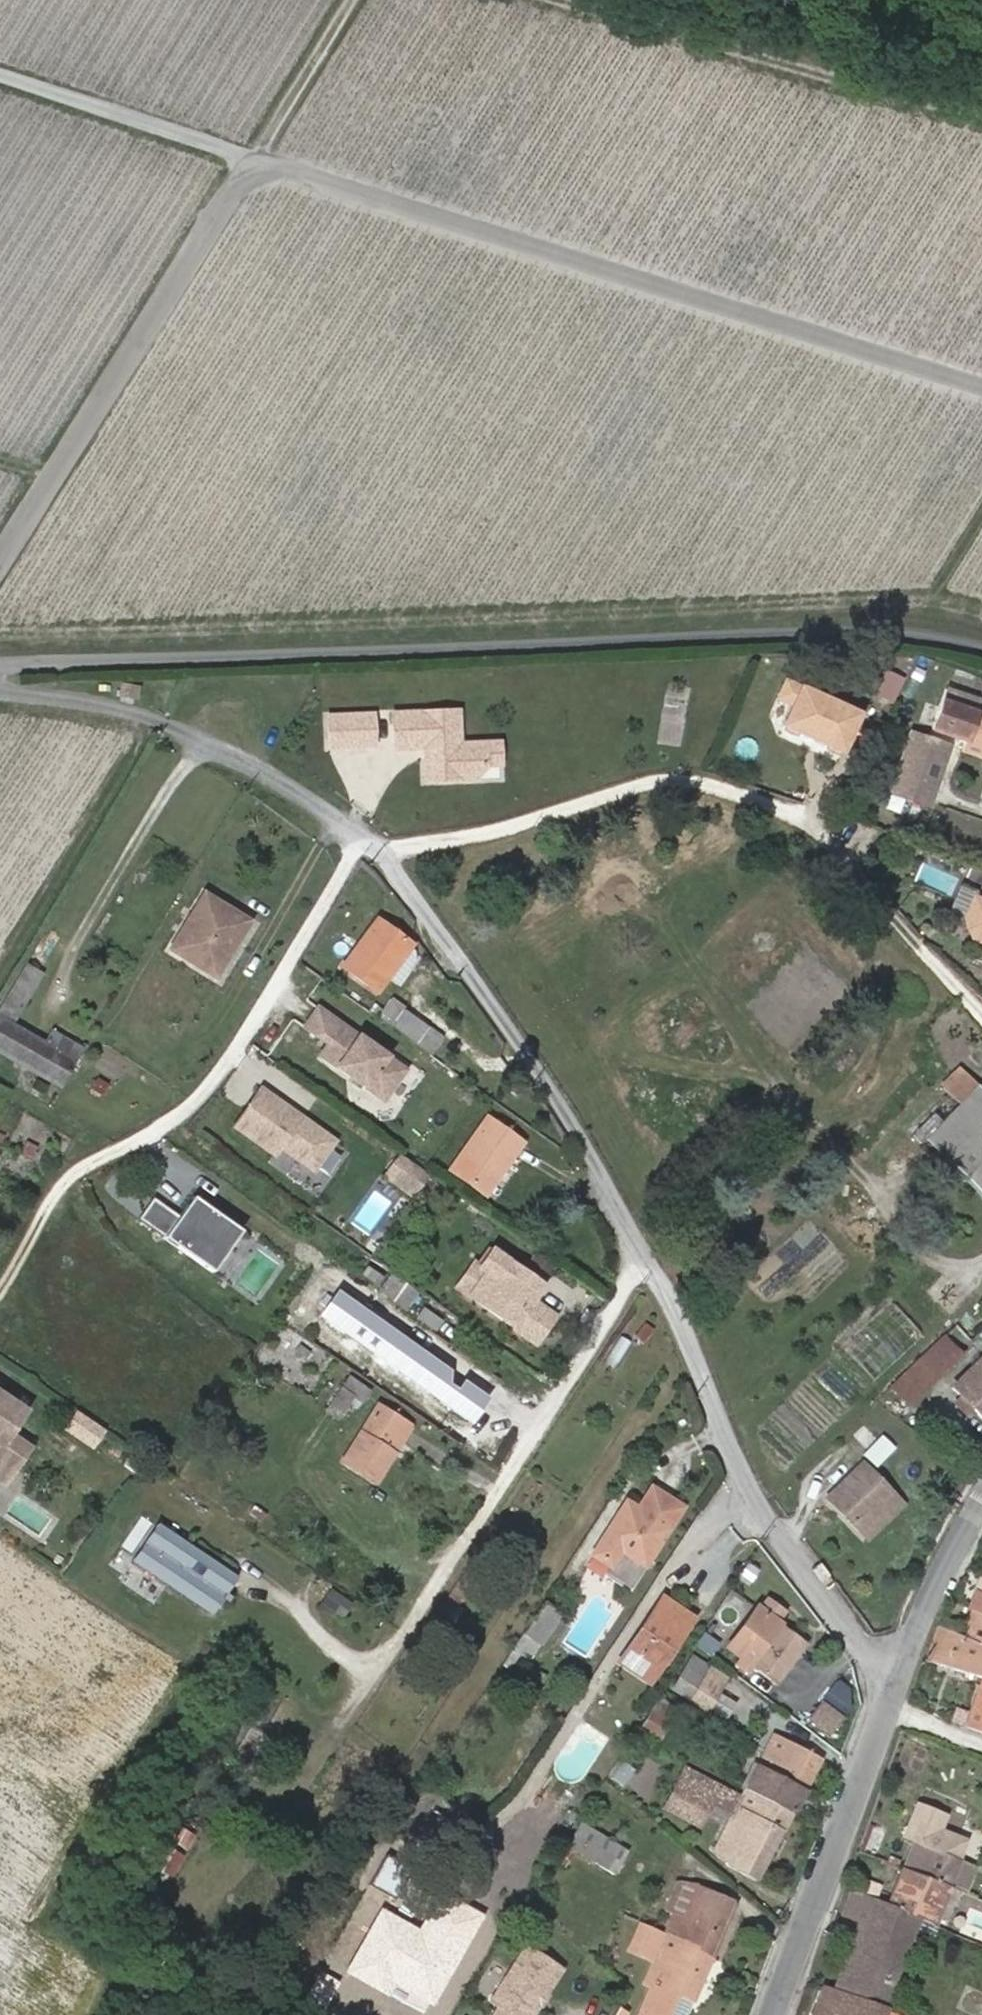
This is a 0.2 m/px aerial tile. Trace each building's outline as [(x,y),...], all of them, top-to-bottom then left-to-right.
[(801,682),(794,701),(786,724),(837,743),(853,702),(801,682)] [(946,693),(934,731),(968,743),(981,747),(981,705),(946,693)] [(472,771),(470,747),(445,748),(445,715),(380,716),(381,751),(411,750),(413,784),(462,782),(472,771)] [(320,719),(321,749),(360,747),(359,717),(320,719)] [(954,748),(914,736),(894,797),(934,810),(954,748)] [(968,743),(965,752),(981,758),(981,747),(968,743)] [(949,907),(963,913),(971,895),(957,888),(949,907)] [(171,950),(217,977),(250,921),(205,894),(171,950)] [(968,934),(981,940),(981,899),(971,895),(963,913),(961,916),(968,934)] [(378,921),(343,969),(376,992),(391,972),(402,980),(417,960),(412,951),(408,948),(410,946),(378,921)] [(25,965),(7,995),(5,999),(0,1007),(0,1052),(60,1086),(82,1050),(51,1032),(45,1043),(13,1026),(43,975),(25,965)] [(392,1001),(379,1020),(390,1027),(391,1026),(431,1054),(442,1040),(403,1012),(405,1010),(392,1001)] [(367,1044),(316,1008),(304,1026),(327,1043),(319,1054),(382,1099),(403,1070),(376,1050),(371,1052),(365,1047),(367,1044)] [(461,1053),(452,1066),(459,1071),(469,1059),(461,1053)] [(963,1103),(979,1087),(962,1069),(946,1085),(963,1103)] [(928,1138),(945,1156),(981,1120),(981,1090),(979,1087),(963,1103),(928,1138)] [(333,1143),(260,1092),(234,1128),(274,1156),(280,1148),(313,1172),(333,1143)] [(487,1120),(452,1169),(487,1194),(521,1145),(487,1120)] [(945,1156),(981,1193),(981,1120),(945,1156)] [(428,1178),(399,1158),(385,1178),(414,1198),(428,1178)] [(203,1264),(230,1225),(192,1198),(175,1223),(150,1205),(140,1219),(165,1237),(164,1238),(203,1264)] [(241,1232),(230,1225),(203,1264),(213,1272),(241,1232)] [(486,1273),(469,1296),(523,1335),(529,1326),(541,1334),(553,1317),(531,1300),(541,1287),(491,1251),(479,1268),(486,1273)] [(479,1268),(473,1264),(456,1287),(469,1296),(486,1273),(479,1268)] [(381,1293),(407,1311),(419,1295),(393,1277),(381,1293)] [(529,1326),(523,1335),(534,1343),(541,1334),(529,1326)] [(646,1326),(636,1340),(644,1346),(654,1331),(646,1326)] [(947,1336),(895,1386),(914,1405),(965,1355),(947,1336)] [(621,1338),(606,1363),(616,1369),(631,1344),(621,1338)] [(981,1420),(981,1361),(953,1391),(960,1398),(973,1411),(981,1420)] [(350,1378),(343,1388),(364,1402),(370,1392),(350,1378)] [(341,1390),(325,1413),(337,1421),(353,1398),(341,1390)] [(13,1407),(0,1398),(0,1426),(13,1407)] [(973,1411),(960,1398),(954,1404),(967,1417),(973,1411)] [(389,1449),(405,1424),(378,1406),(343,1461),(377,1484),(396,1453),(389,1449)] [(75,1408),(62,1426),(94,1448),(107,1429),(75,1408)] [(389,1449),(396,1453),(412,1428),(405,1424),(389,1449)] [(864,1451),(876,1464),(896,1446),(884,1433),(864,1451)] [(4,1463),(17,1444),(3,1434),(0,1437),(0,1460),(4,1463)] [(831,1503),(862,1535),(897,1502),(866,1469),(831,1503)] [(683,1508),(653,1489),(640,1511),(627,1502),(593,1556),(611,1567),(612,1565),(637,1581),(683,1508)] [(154,1527),(128,1565),(208,1619),(234,1581),(154,1527)] [(611,1567),(608,1572),(633,1588),(637,1581),(612,1565),(611,1567)] [(328,1590),(318,1605),(340,1620),(350,1605),(328,1590)] [(976,1594),(969,1609),(978,1613),(981,1614),(981,1596),(976,1594)] [(619,1662),(650,1683),(693,1620),(661,1599),(619,1662)] [(546,1605),(527,1634),(543,1645),(562,1616),(546,1605)] [(742,1657),(776,1682),(804,1645),(774,1622),(779,1615),(767,1605),(762,1613),(755,1609),(736,1635),(750,1646),(742,1657)] [(978,1613),(967,1639),(981,1646),(981,1614),(978,1613)] [(942,1628),(957,1635),(961,1626),(946,1619),(942,1628)] [(967,1639),(957,1635),(942,1628),(939,1627),(926,1660),(979,1678),(981,1679),(981,1646),(967,1639)] [(750,1646),(736,1635),(728,1647),(742,1657),(750,1646)] [(694,1660),(675,1689),(691,1700),(711,1672),(694,1660)] [(836,1681),(808,1715),(828,1730),(856,1696),(836,1681)] [(966,1727),(981,1733),(981,1685),(966,1727)] [(657,1705),(640,1730),(659,1742),(676,1717),(657,1705)] [(757,1766),(805,1790),(819,1762),(772,1737),(764,1753),(757,1766)] [(638,1739),(632,1750),(643,1756),(649,1744),(638,1739)] [(745,1791),(792,1815),(805,1790),(757,1766),(745,1791)] [(700,1828),(710,1809),(721,1788),(686,1769),(665,1810),(700,1828)] [(731,1819),(741,1798),(721,1788),(710,1809),(731,1819)] [(745,1791),(741,1798),(731,1819),(714,1851),(732,1866),(758,1880),(792,1815),(745,1791)] [(902,1913),(918,1918),(932,1924),(947,1887),(964,1894),(976,1866),(958,1859),(966,1840),(942,1830),(948,1816),(930,1809),(915,1803),(900,1838),(915,1844),(889,1904),(904,1910),(902,1913)] [(587,1815),(568,1846),(615,1875),(634,1843),(587,1815)] [(874,1831),(867,1847),(879,1852),(885,1835),(874,1831)] [(174,1875),(187,1855),(171,1845),(158,1866),(174,1875)] [(864,1855),(861,1861),(871,1865),(873,1858),(864,1855)] [(708,1957),(710,1958),(733,1904),(686,1884),(666,1932),(665,1934),(663,1938),(708,1957)] [(343,1971),(421,2014),(427,2014),(482,1917),(435,1890),(415,1926),(380,1906),(343,1971)] [(837,1992),(883,2009),(918,1918),(902,1913),(904,1910),(889,1904),(852,1890),(843,1915),(863,1923),(855,1947),(837,1992)] [(641,1924),(629,1952),(654,1963),(646,1984),(653,1987),(641,2014),(686,2014),(691,2004),(710,1958),(708,1957),(663,1938),(665,1934),(641,1924)] [(829,1989),(837,1992),(855,1947),(846,1944),(829,1989)] [(558,1969),(525,1948),(491,2001),(497,2006),(491,2014),(528,2014),(558,1969)] [(883,2009),(837,1992),(829,1989),(825,1987),(814,2014),(881,2014),(883,2009)]
